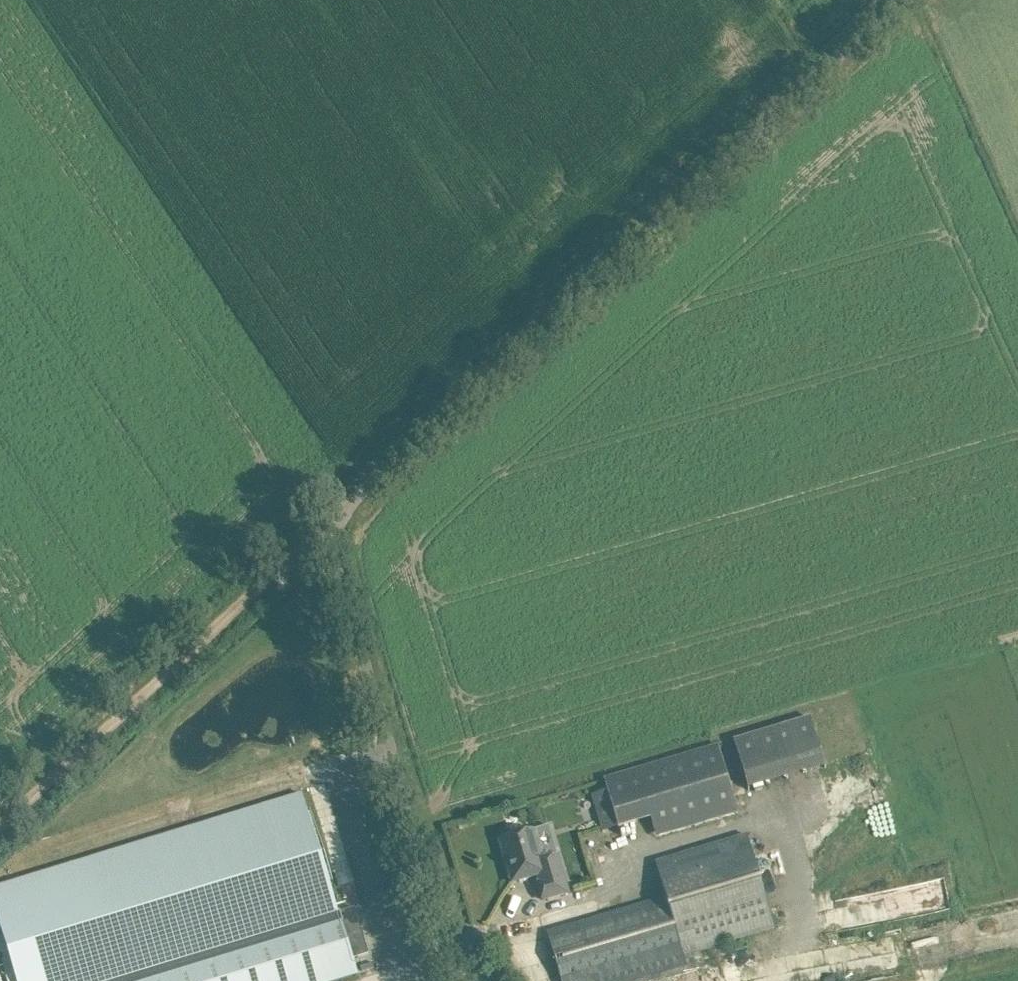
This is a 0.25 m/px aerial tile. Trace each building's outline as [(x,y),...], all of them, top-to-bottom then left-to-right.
[(820,765),(803,714),(727,740),(744,790),(820,765)] [(718,745),(604,779),(607,790),(618,828),(651,818),(732,793),(718,745)] [(339,980),(358,974),(354,959),(338,912),(339,912),(339,911),(338,912),(338,911),(325,869),(323,861),(310,821),(308,814),(302,794),(0,886),(0,980),(334,980),(339,980)] [(513,882),(539,875),(541,883),(538,883),(543,900),(567,893),(557,857),(539,862),(530,832),(501,840),(513,882)] [(561,980),(654,980),(697,969),(692,954),(715,947),(715,946),(775,928),(748,835),(656,862),(666,897),(547,932),(561,980)] [(339,912),(338,912),(354,959),(367,954),(369,954),(369,953),(355,908),(355,907),(353,908),(342,911),(339,912)]
